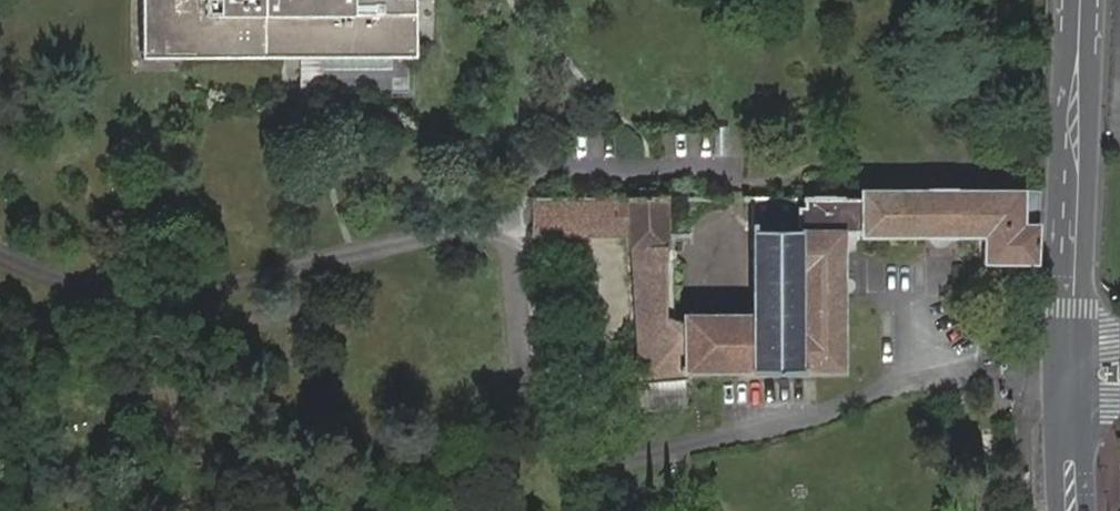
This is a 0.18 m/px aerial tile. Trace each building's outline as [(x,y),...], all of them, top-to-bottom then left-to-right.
[(415,51),(415,0),(143,0),(143,10),(143,50),(322,49),(323,85),(408,84),(408,51),(415,51)] [(1028,260),(1032,186),(837,186),(837,194),(749,193),(748,310),(664,310),(663,194),(534,195),(533,230),(628,231),(629,377),(617,378),(620,412),(692,404),(689,370),(845,370),(846,230),(861,230),(861,235),(982,236),(982,260),(1028,260)]
